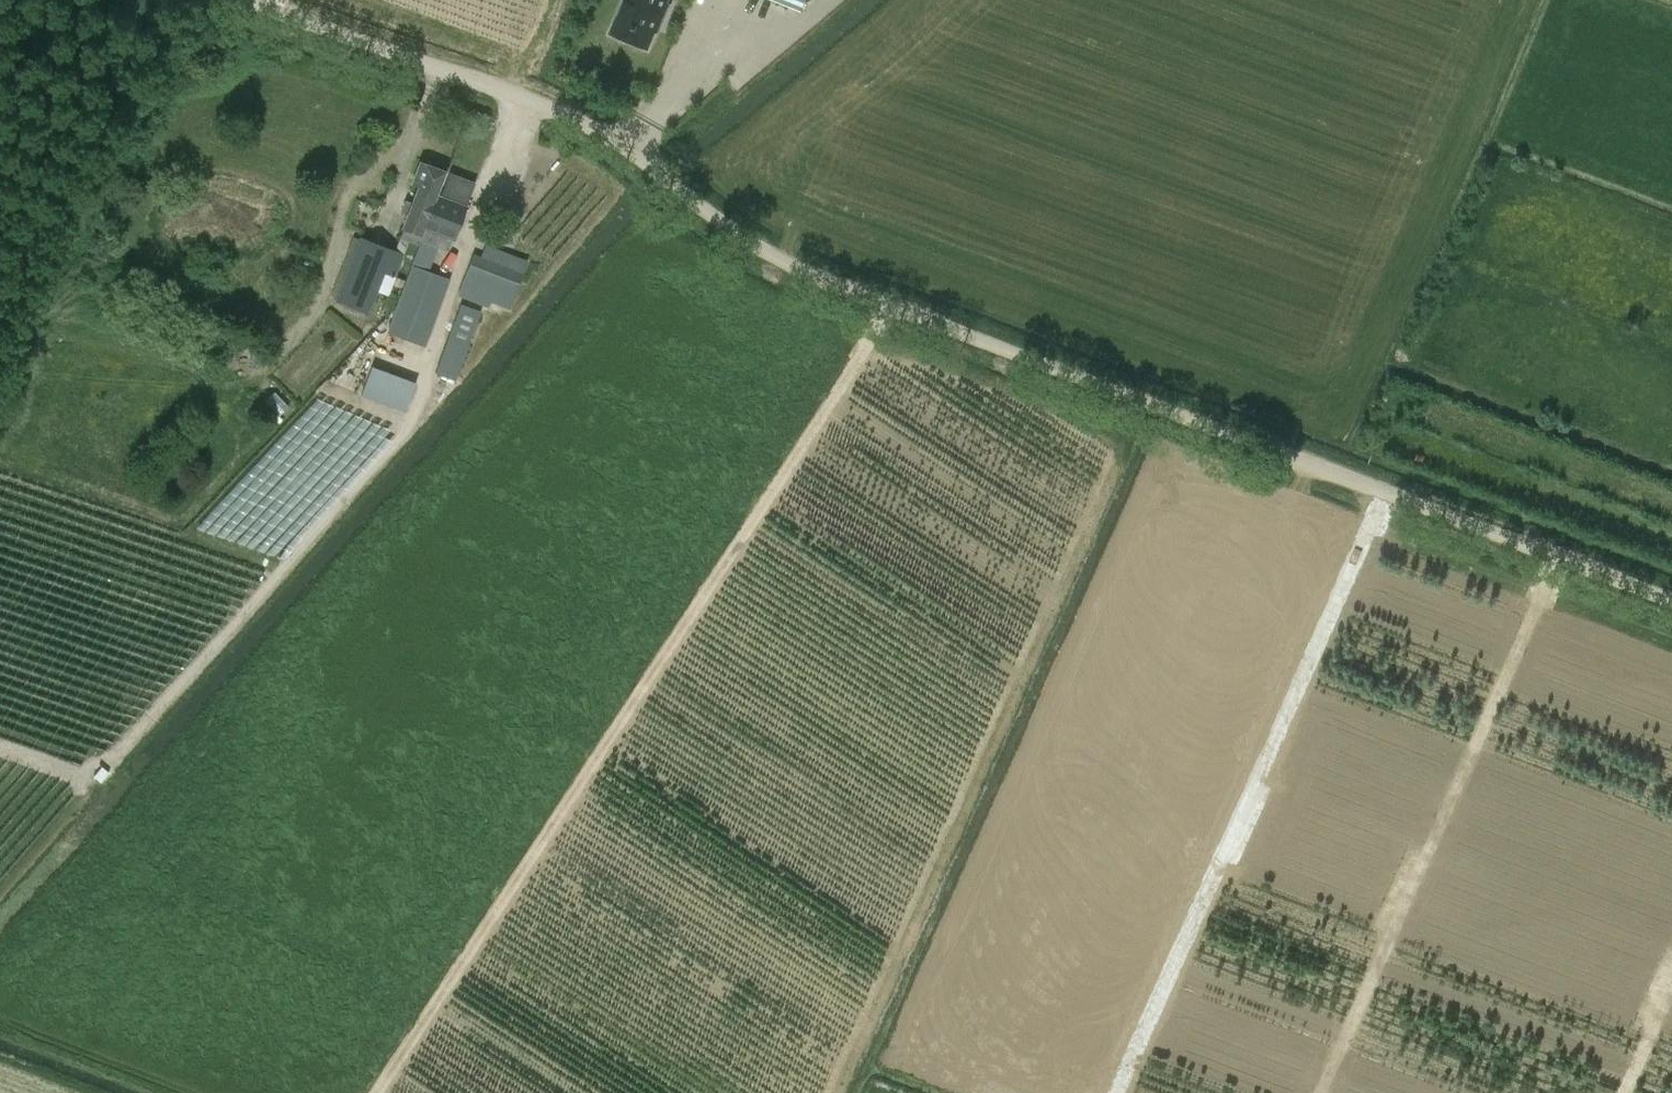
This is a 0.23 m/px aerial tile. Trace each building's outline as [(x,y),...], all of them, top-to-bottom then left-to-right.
[(613,36),(646,51),(667,0),(628,0),(613,36)] [(418,245),(419,245),(437,196),(436,195),(445,171),(419,162),(411,183),(419,186),(403,228),(402,228),(394,250),(359,236),(358,239),(353,237),(331,296),(335,297),(334,301),(368,314),(378,289),(389,293),(394,278),(408,241),(418,245)] [(419,245),(412,264),(385,333),(424,348),(450,279),(428,271),(437,247),(447,250),(451,240),(452,240),(465,206),(458,203),(467,180),(449,173),(440,196),(437,196),(419,245)] [(488,309),(489,308),(504,314),(506,309),(509,310),(527,261),(484,244),(480,257),(472,254),(456,296),(488,309)] [(455,381),(481,311),(459,304),(434,374),(430,385),(450,392),(454,380),(455,381)] [(370,367),(359,397),(405,413),(415,383),(370,367)] [(100,782),(101,783),(109,773),(102,767),(94,776),(100,782)] [(1134,787),(1137,775),(1120,771),(1118,783),(1134,787)]
